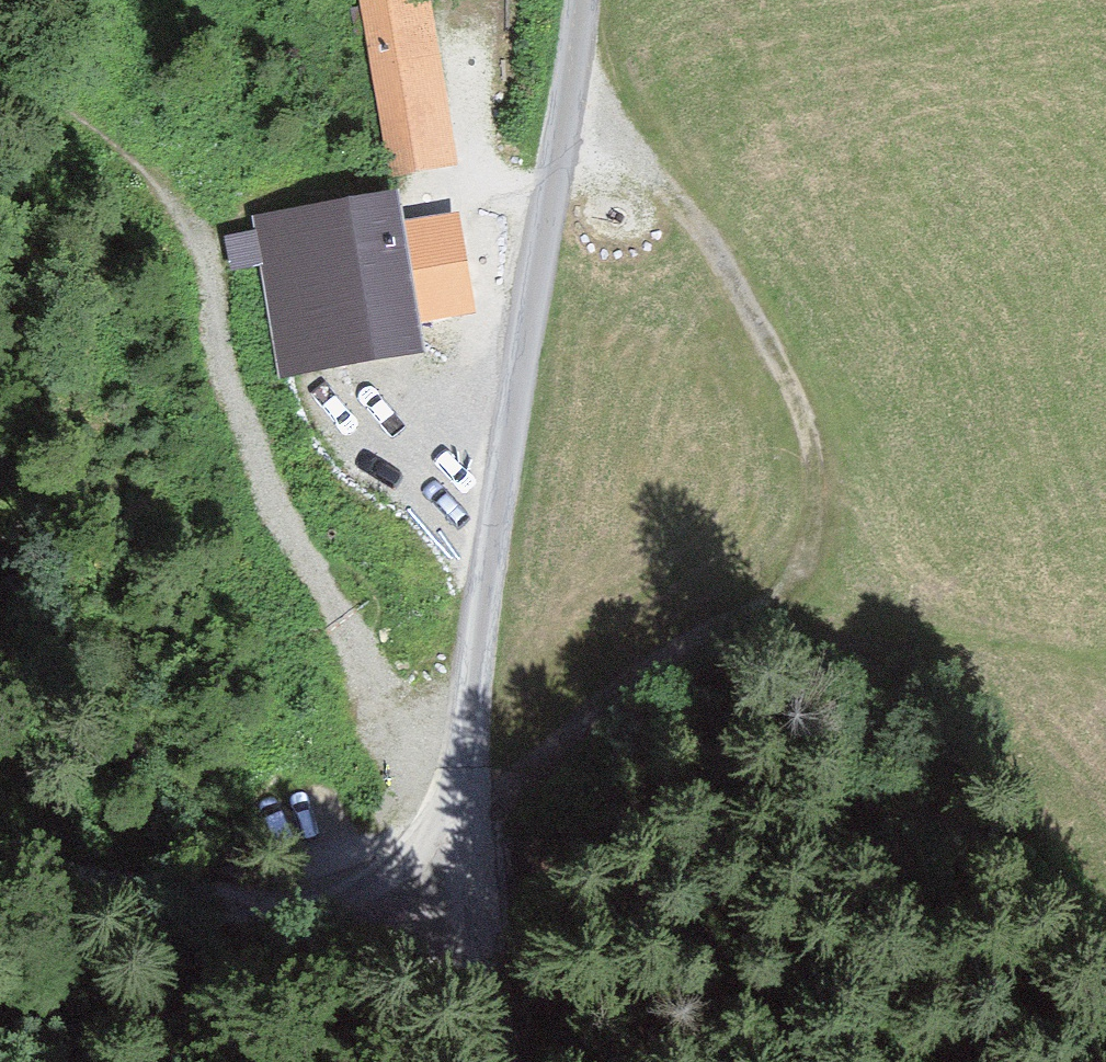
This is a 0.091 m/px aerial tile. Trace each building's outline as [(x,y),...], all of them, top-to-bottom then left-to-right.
[(431,0),(361,0),(390,177),(459,166),(431,0)] [(397,201),(256,223),(281,383),(424,360),(419,328),(419,324),(402,228),(397,201)] [(472,315),(456,218),(402,228),(419,324),(472,315)]
